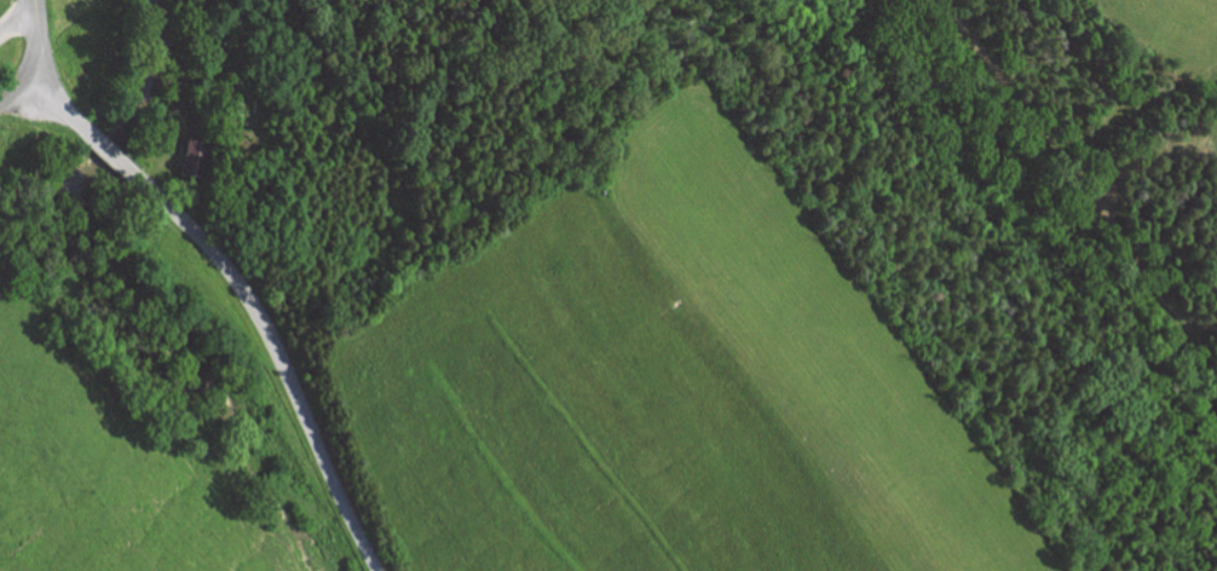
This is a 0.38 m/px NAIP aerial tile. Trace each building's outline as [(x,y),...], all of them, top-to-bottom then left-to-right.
[(213,143),(206,180),(180,174),(189,138),(213,143)]
